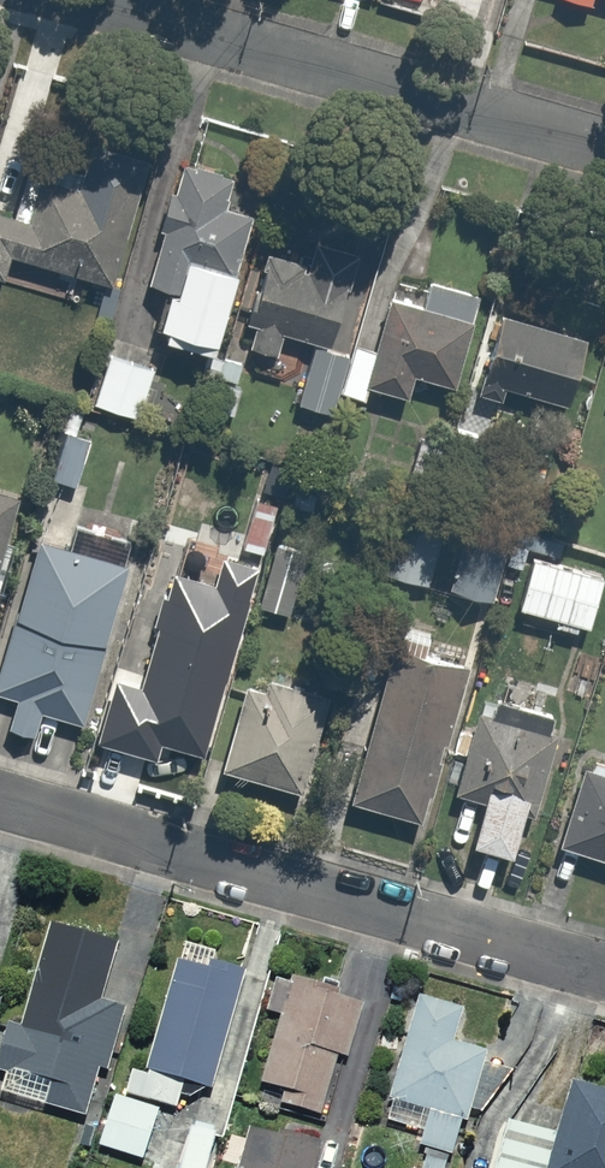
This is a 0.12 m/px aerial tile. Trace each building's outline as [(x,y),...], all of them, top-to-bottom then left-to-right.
[(0,202),(0,256),(3,247),(109,277),(142,156),(84,140),(78,163),(25,148),(9,205),(0,202)] [(228,170),(172,156),(141,278),(159,283),(147,329),(207,344),(243,205),(221,199),(228,170)] [(308,248),(264,236),(236,343),(273,352),(279,327),(308,334),(291,399),(329,409),(335,388),(346,347),(330,343),(346,279),(303,268),(308,248)] [(348,338),(346,347),(335,388),(362,395),(365,384),(405,394),(410,373),(453,384),(478,287),(424,273),(418,296),(387,287),(372,344),(348,338)] [(582,331),(493,307),(471,387),(499,394),(502,384),(563,400),(582,331)] [(140,413),(156,360),(100,344),(85,398),(140,413)] [(243,355),(198,347),(194,372),(239,379),(243,355)] [(454,419),(450,432),(438,473),(467,482),(483,428),(454,419)] [(438,473),(450,432),(417,422),(398,485),(431,495),(438,473)] [(76,484),(90,433),(59,425),(45,475),(76,484)] [(189,551),(215,479),(170,464),(144,535),(189,551)] [(277,515),(247,506),(237,542),(267,551),(277,515)] [(486,598),(506,528),(462,515),(442,585),(486,598)] [(425,581),(440,530),(394,516),(378,567),(425,581)] [(80,522),(73,547),(28,535),(0,636),(0,696),(6,697),(0,719),(32,728),(38,706),(77,716),(126,534),(80,522)] [(298,554),(271,547),(256,600),(283,607),(298,554)] [(194,568),(168,560),(127,692),(172,706),(185,665),(222,676),(256,567),(200,549),(194,568)] [(523,551),(508,600),(553,614),(551,620),(588,631),(604,576),(523,551)] [(461,657),(390,636),(343,793),(415,814),(461,657)] [(324,688),(263,669),(258,683),(241,677),(214,763),(292,788),(324,688)] [(488,704),(474,700),(449,785),(477,793),(464,836),(505,849),(519,804),(527,806),(556,714),(491,694),(488,704)] [(576,752),(549,837),(604,855),(604,761),(576,752)] [(45,920),(17,1023),(0,1019),(0,1092),(76,1112),(88,1065),(104,1069),(123,1000),(94,993),(109,938),(45,920)] [(174,1110),(183,1081),(208,1089),(245,965),(173,943),(136,1067),(125,1064),(117,1090),(108,1087),(92,1143),(142,1158),(158,1105),(174,1110)] [(344,1055),(362,988),(274,964),(262,1009),(272,1012),(253,1081),(280,1088),(275,1104),(319,1115),(336,1053),(344,1055)] [(481,1046),(454,1039),(463,1005),(411,990),(374,1117),(418,1130),(414,1144),(419,1145),(413,1167),(446,1167),(481,1046)] [(567,1074),(551,1130),(506,1117),(491,1167),(604,1167),(604,1085),(567,1074)] [(185,1123),(171,1167),(207,1167),(218,1133),(185,1123)] [(242,1124),(229,1167),(309,1167),(315,1147),(242,1124)]
